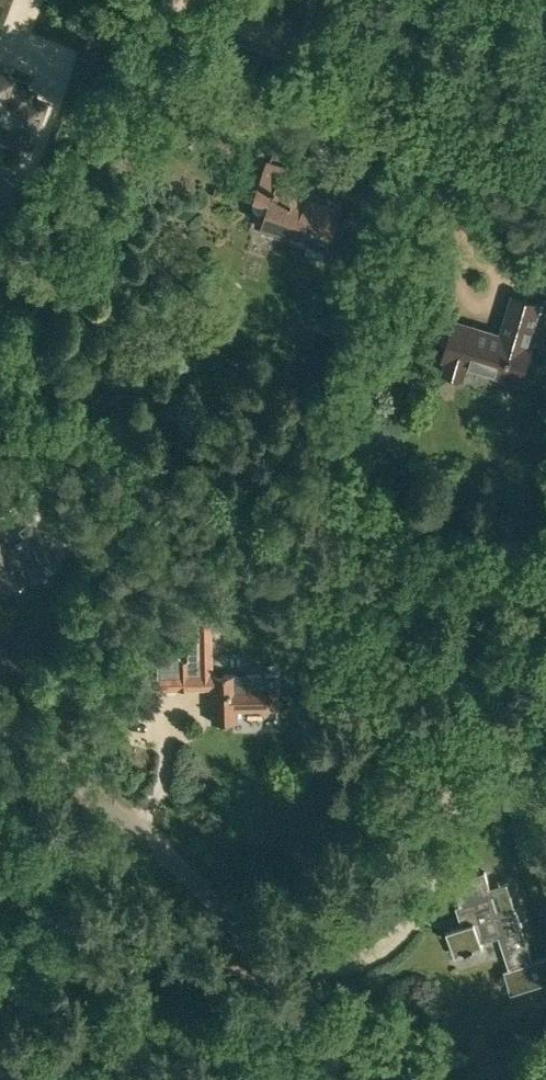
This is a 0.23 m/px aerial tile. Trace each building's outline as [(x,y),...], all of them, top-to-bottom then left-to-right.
[(11,74),(0,70),(0,113),(16,119),(14,125),(11,134),(31,141),(46,99),(30,93),(32,88),(12,80),(14,73),(11,72),(11,74)] [(306,252),(323,257),(328,245),(329,245),(343,202),(302,189),(308,173),(268,159),(256,194),(271,199),(263,223),(311,239),(306,252)] [(32,172),(8,163),(0,185),(0,195),(21,203),(32,172)] [(348,219),(374,228),(385,197),(359,188),(348,219)] [(467,367),(520,383),(533,342),(530,341),(542,303),(512,294),(500,333),(455,319),(443,359),(446,360),(442,371),(464,378),(467,367)] [(545,372),(545,324),(541,323),(531,368),(545,372)] [(11,589),(32,572),(38,580),(55,566),(28,531),(14,542),(7,532),(0,538),(0,575),(11,589)] [(276,688),(275,674),(211,675),(211,637),(188,638),(188,659),(176,659),(153,660),(154,689),(193,688),(212,687),(212,721),(237,721),(236,710),(278,709),(277,688),(276,688)] [(252,763),(256,750),(239,743),(235,756),(252,763)] [(512,992),(545,981),(545,957),(534,961),(508,882),(491,887),(486,871),(453,881),(461,905),(457,906),(462,924),(448,929),(457,956),(484,947),(482,941),(499,936),(501,942),(510,968),(505,970),(512,992)]
